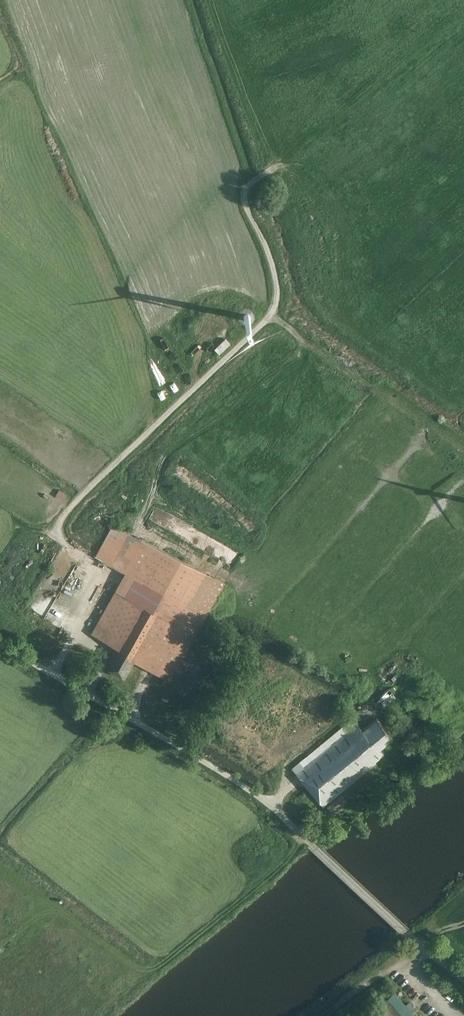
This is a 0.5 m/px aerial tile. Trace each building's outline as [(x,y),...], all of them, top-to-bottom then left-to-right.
[(228,337),(217,348),(222,354),(233,343),(228,337)] [(65,497),(67,490),(61,488),(58,495),(65,497)] [(89,638),(169,683),(225,585),(114,525),(95,558),(125,574),(89,638)] [(296,770),(324,804),(386,755),(378,746),(391,735),(372,713),(360,723),(358,720),(296,770)] [(396,991),(377,1008),(381,1013),(384,1015),(418,1015),(396,991)]
